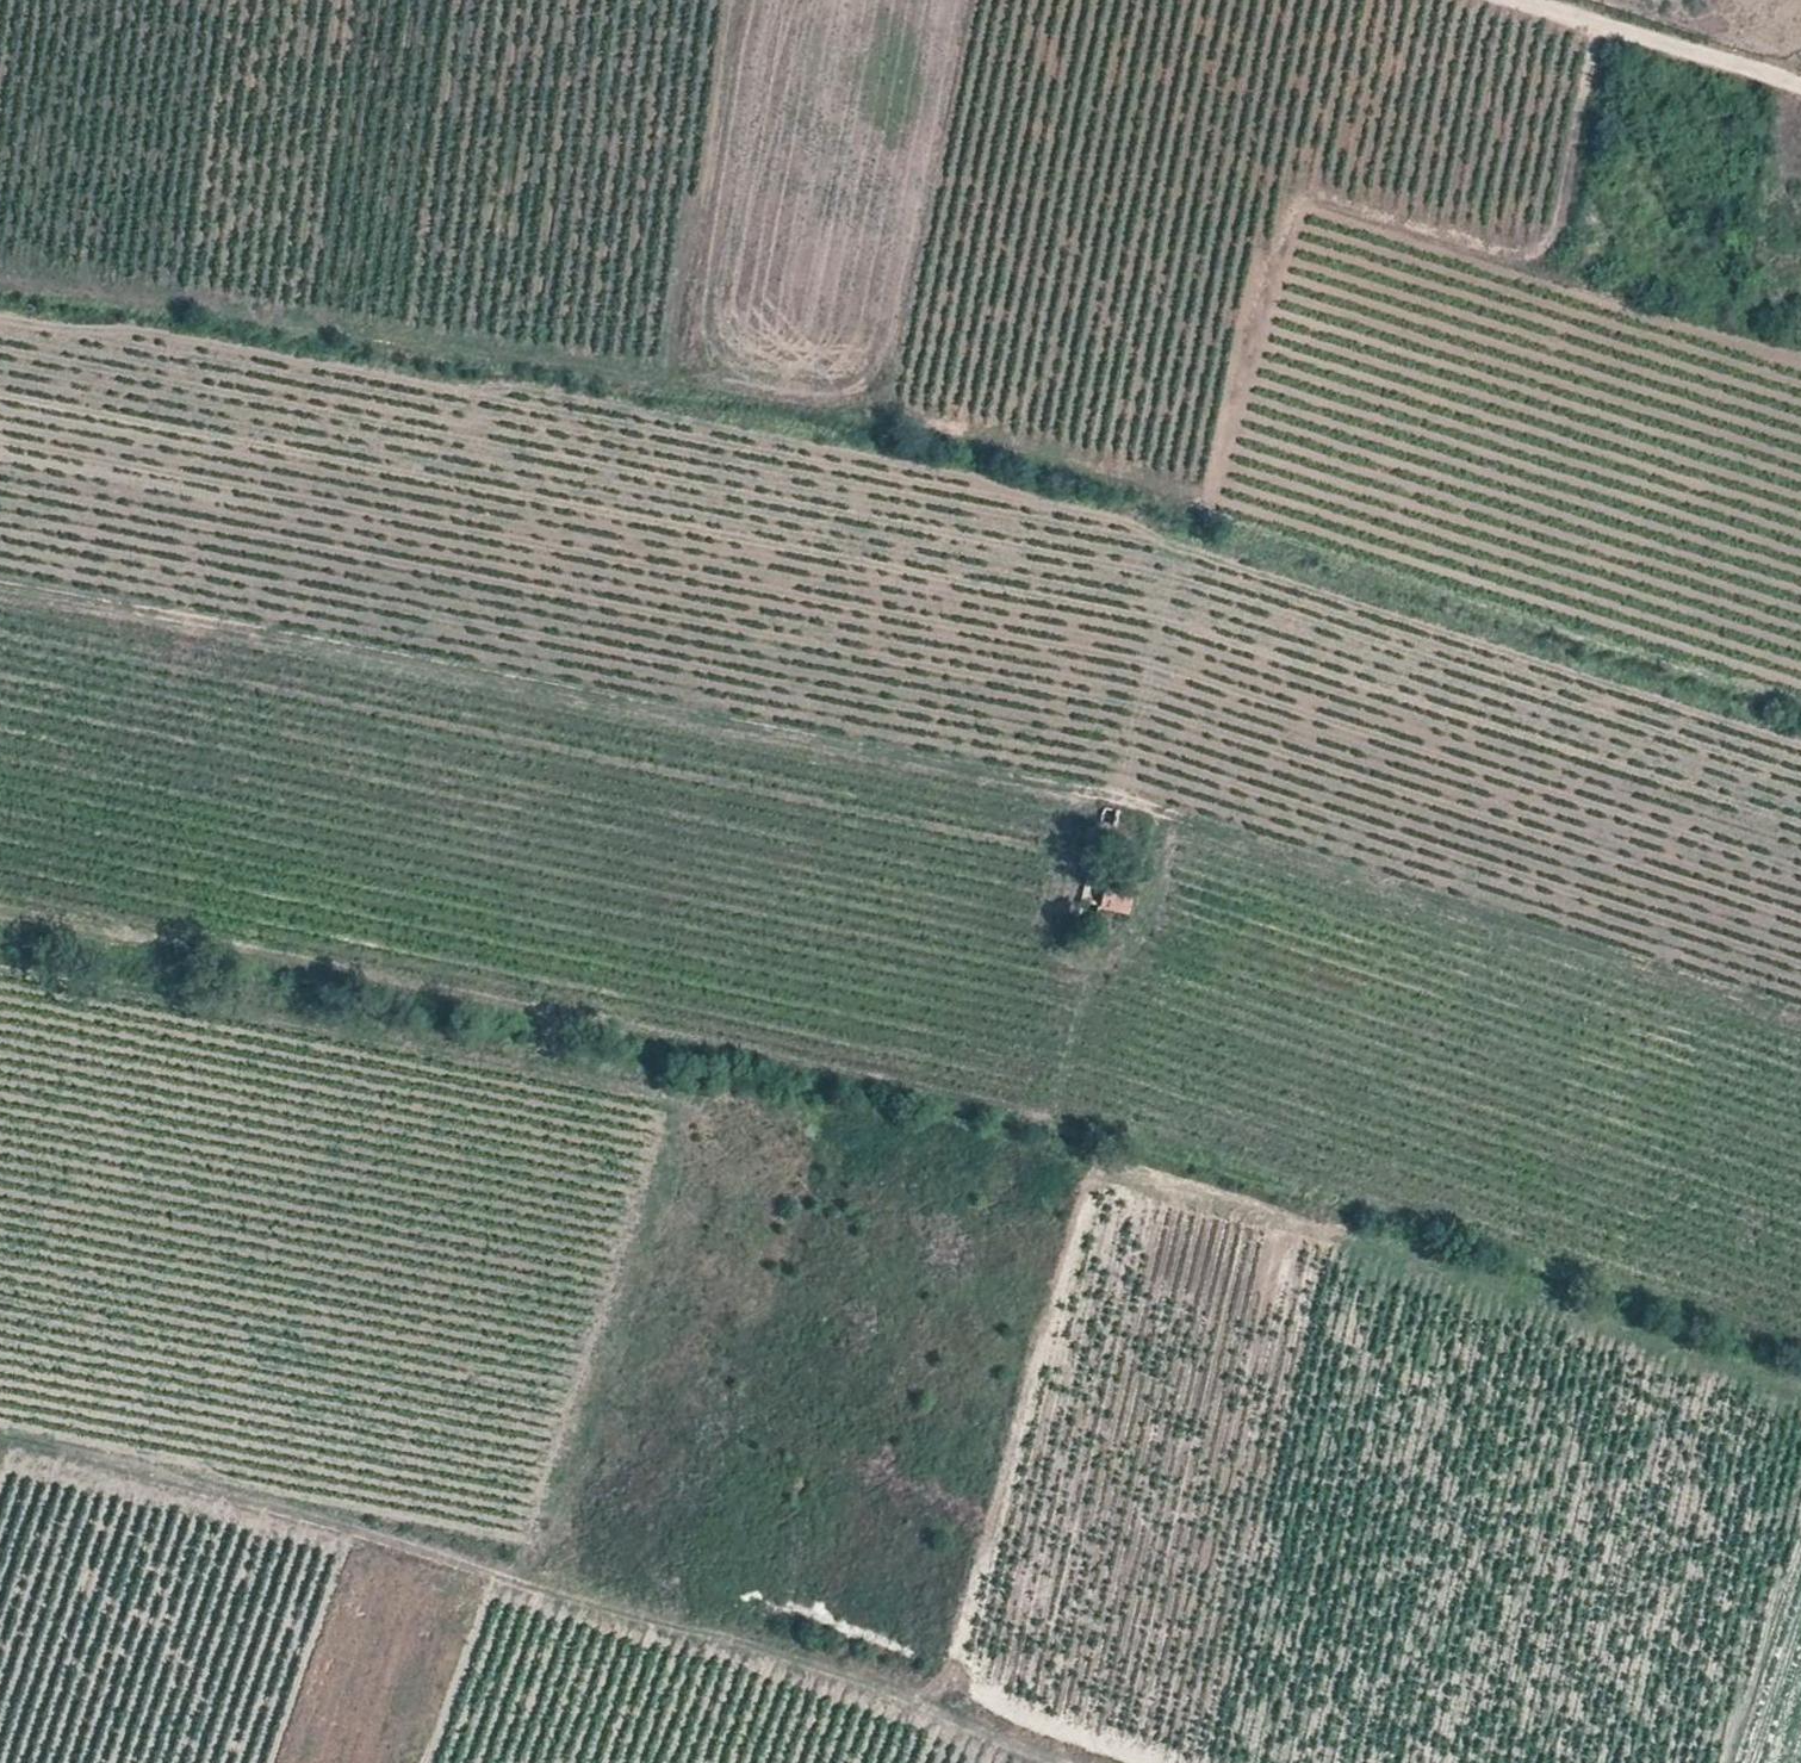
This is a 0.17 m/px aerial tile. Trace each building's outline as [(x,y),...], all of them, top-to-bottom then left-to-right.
[(1131,915),(1139,885),(1107,877),(1099,907),(1131,915)]
